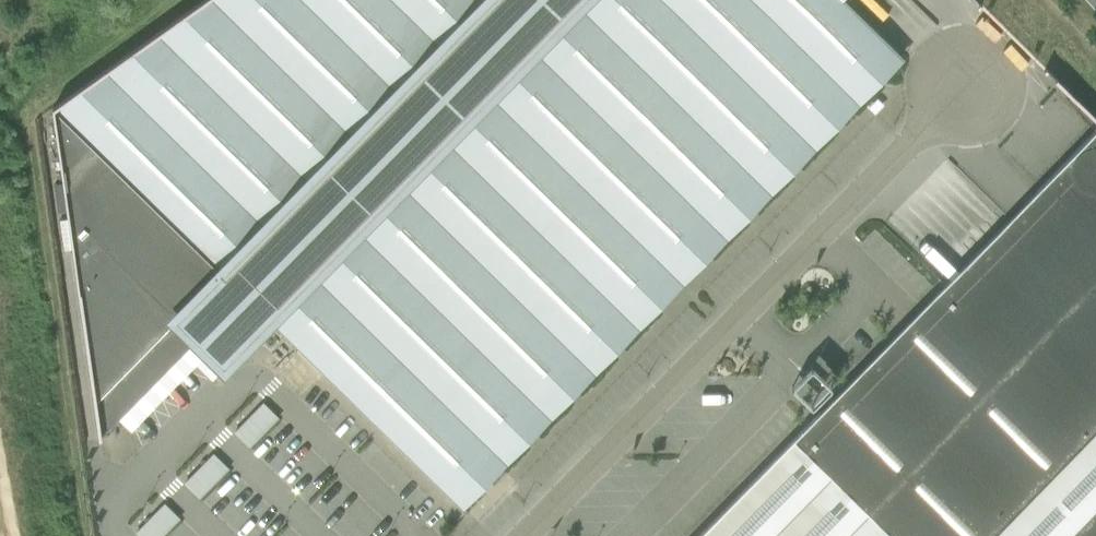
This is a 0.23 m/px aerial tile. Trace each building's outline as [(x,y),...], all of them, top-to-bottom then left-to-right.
[(874,77),(899,53),(845,0),(204,0),(53,108),(100,438),(102,438),(97,401),(122,376),(133,387),(130,390),(131,391),(167,353),(166,352),(163,355),(152,345),(178,319),(224,364),(241,348),(245,352),(246,351),(244,349),(255,337),(257,339),(258,338),(254,334),(269,319),(457,503),(874,77)] [(1010,219),(794,439),(893,535),(1095,535),(1095,131),(1010,219)] [(808,366),(789,383),(807,403),(826,386),(808,366)] [(251,446),(280,417),(264,402),(235,430),(251,446)] [(794,439),(699,535),(893,535),(794,439)] [(200,497),(230,467),(214,452),(184,482),(200,497)] [(182,517),(166,502),(136,531),(140,535),(163,535),(182,517)]
